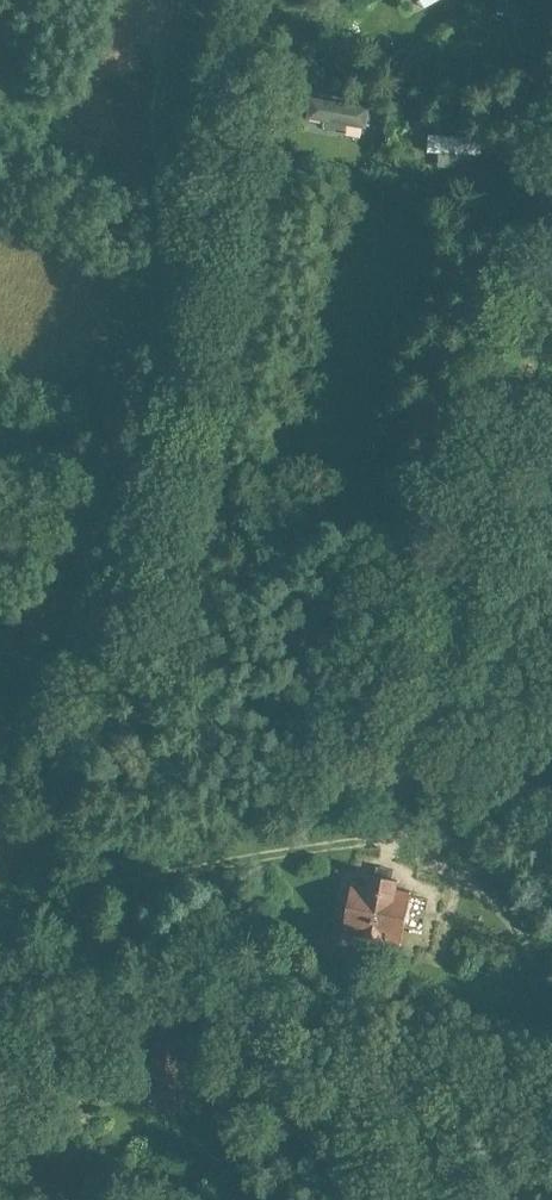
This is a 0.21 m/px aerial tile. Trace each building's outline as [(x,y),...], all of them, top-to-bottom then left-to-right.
[(313,100),(309,118),(365,128),(368,110),(313,100)] [(482,139),(431,135),(429,153),(481,156),(482,139)] [(402,947),(412,894),(397,891),(399,881),(371,876),(369,885),(354,882),(343,936),(402,947)]
